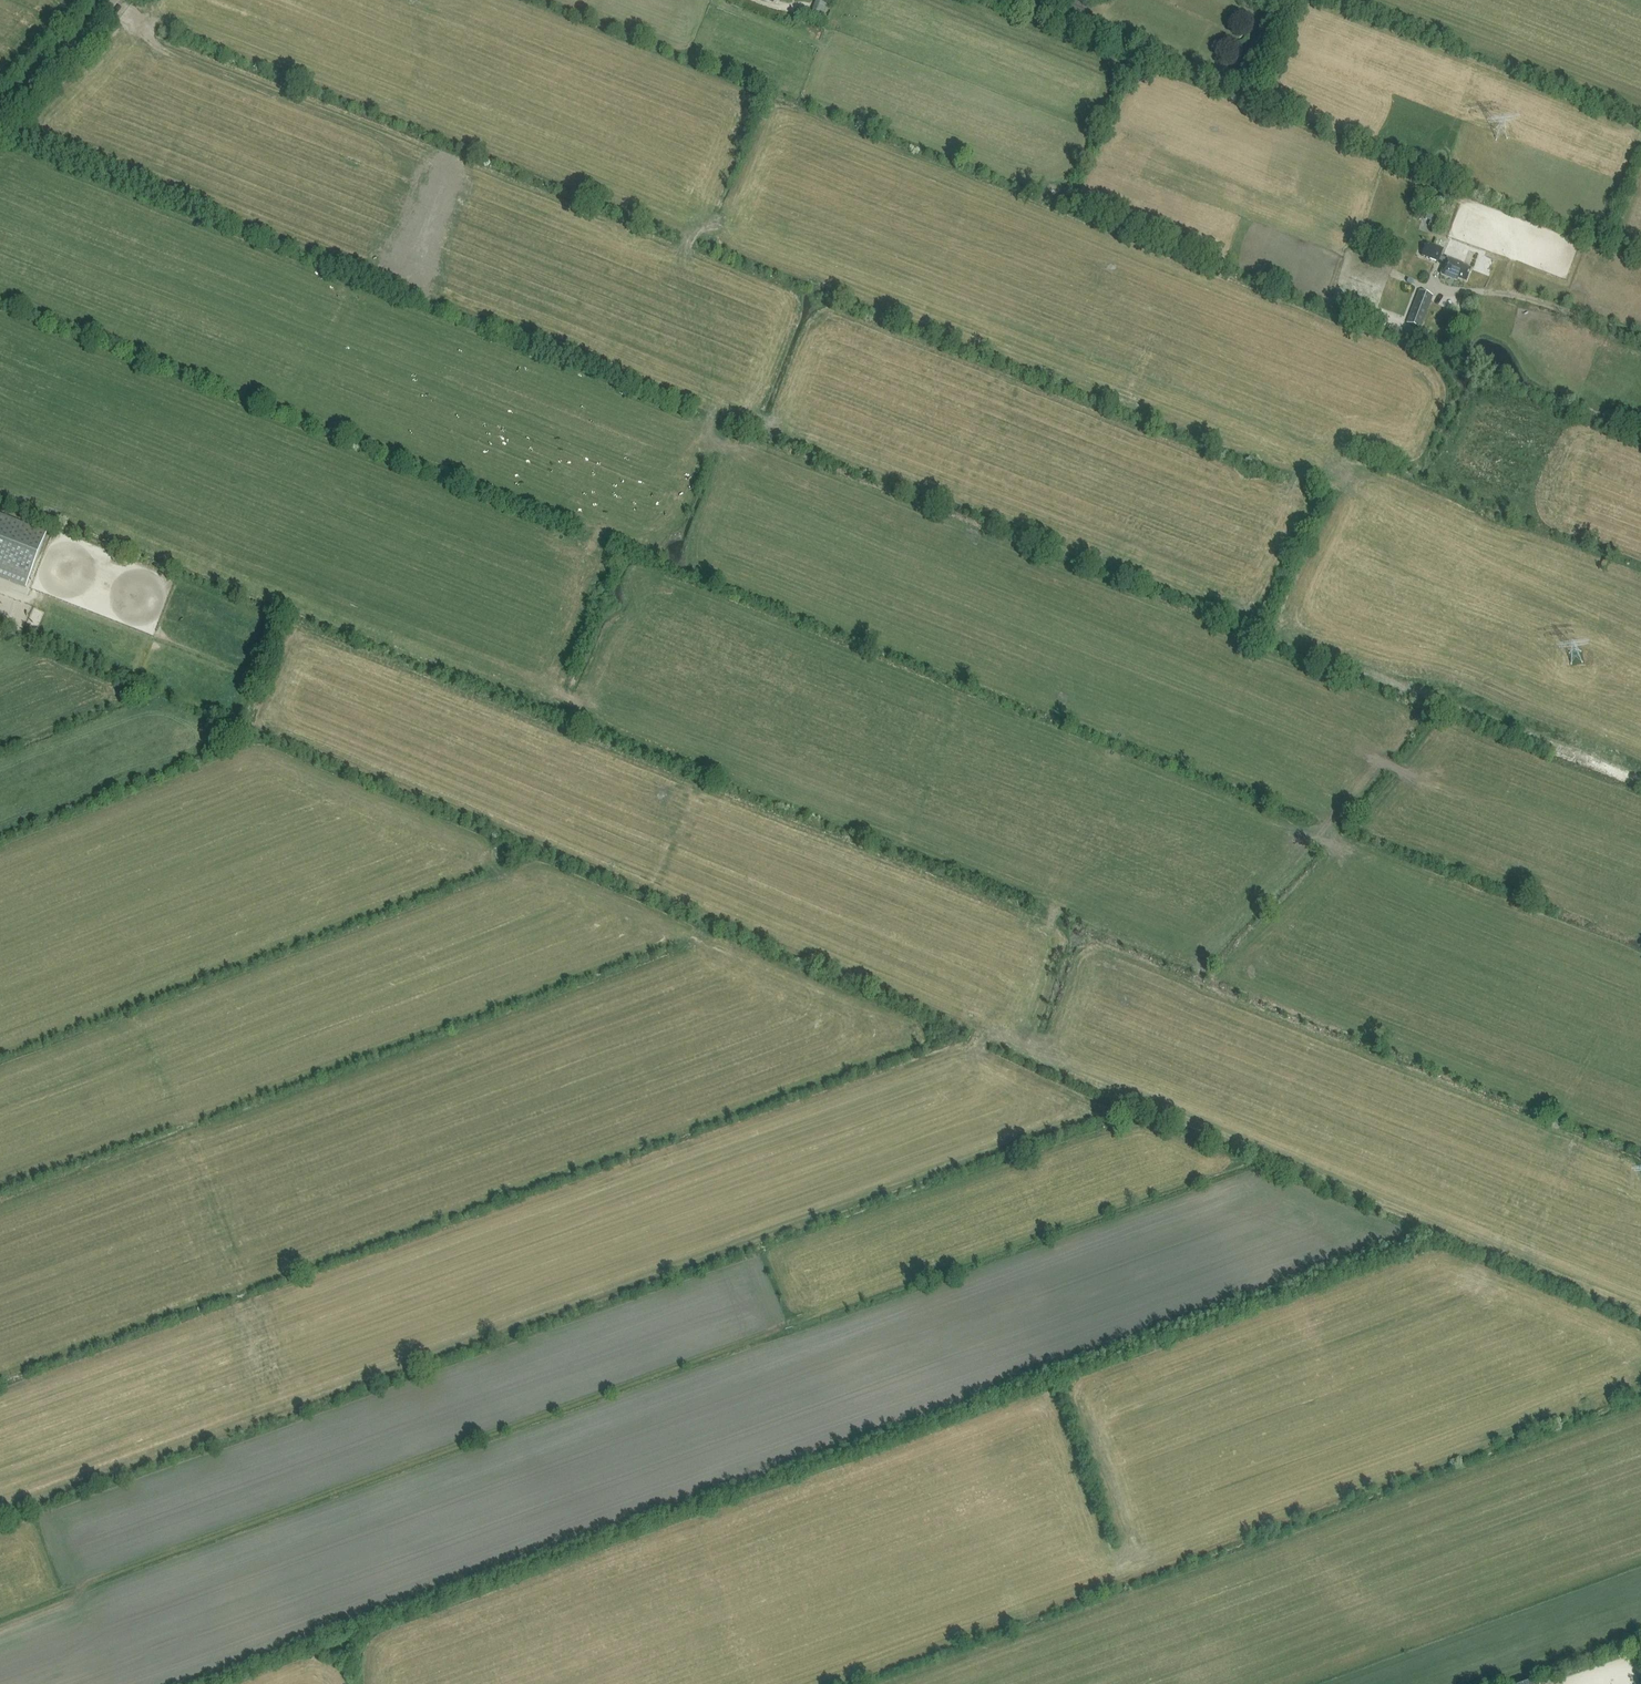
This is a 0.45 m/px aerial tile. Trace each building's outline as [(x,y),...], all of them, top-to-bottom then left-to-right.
[(830,0),(816,0),(810,16),(826,22),(829,13),(826,11),(830,0)] [(1432,227),(1436,217),(1427,214),(1425,219),(1430,221),(1428,226),(1432,227)] [(1445,263),(1447,259),(1440,256),(1443,249),(1426,243),(1421,255),(1438,262),(1439,261),(1445,263)] [(1456,280),(1457,279),(1466,282),(1471,269),(1462,266),(1463,264),(1447,258),(1447,259),(1445,263),(1445,264),(1441,274),(1456,280)] [(1419,290),(1407,323),(1420,328),(1433,296),(1419,290)] [(26,587),(47,533),(0,515),(0,577),(26,587)]
